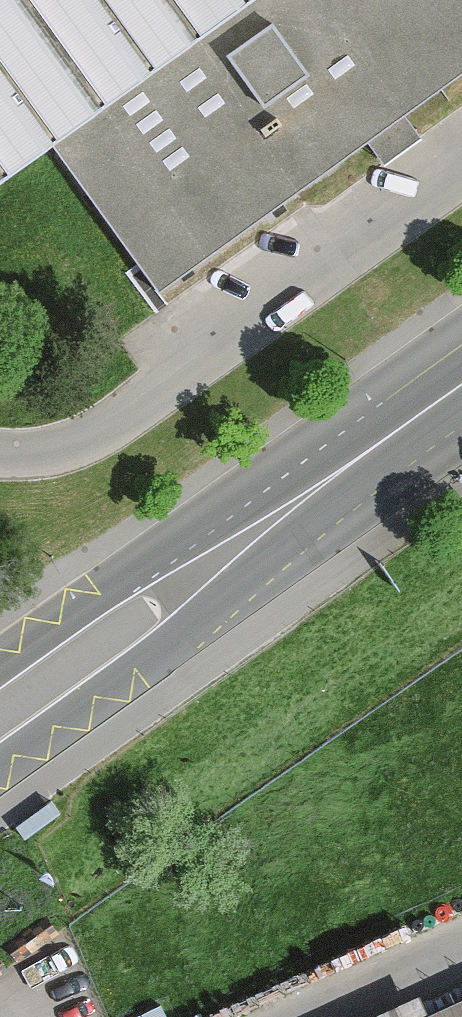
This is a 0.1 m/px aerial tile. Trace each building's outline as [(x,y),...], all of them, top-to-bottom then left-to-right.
[(149,276),(461,49),(461,0),(0,0),(0,158),(41,128),(149,276)] [(403,992),(347,1016),(415,1016),(403,992)] [(427,1016),(461,1016),(461,1001),(427,1016)]
